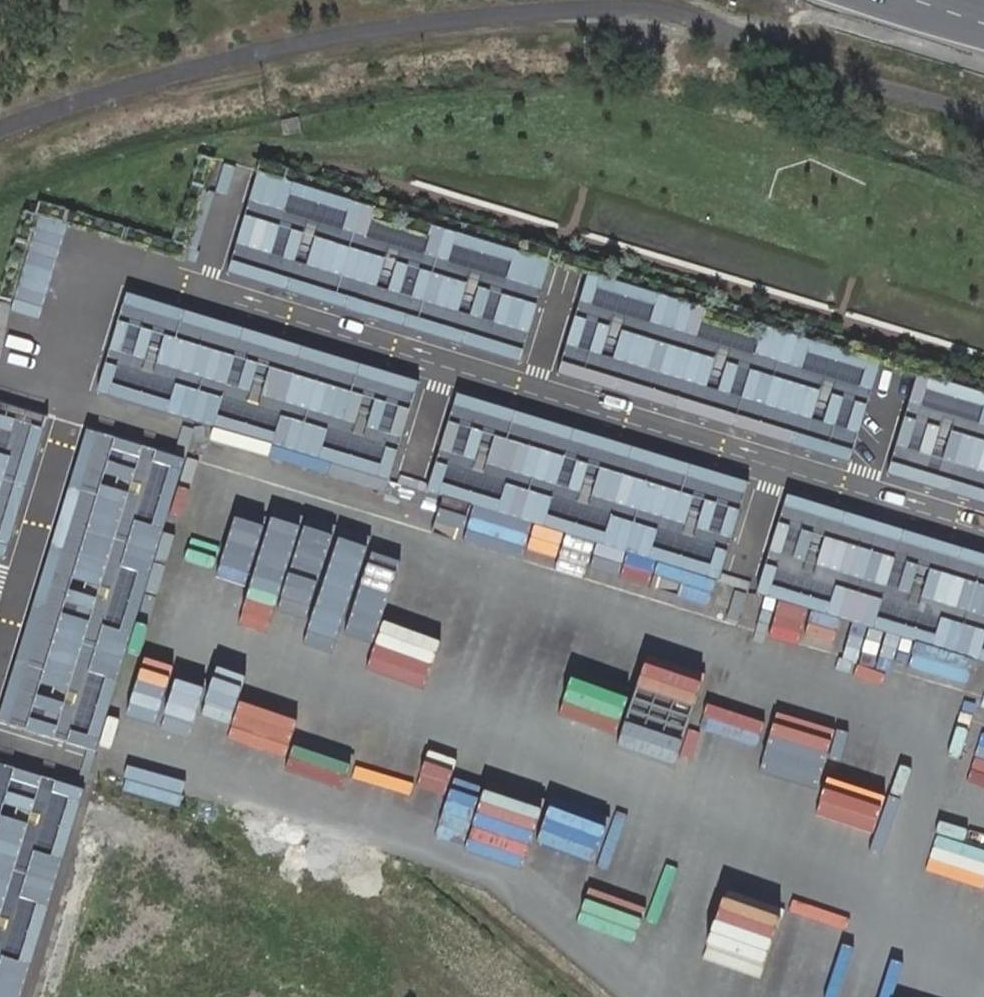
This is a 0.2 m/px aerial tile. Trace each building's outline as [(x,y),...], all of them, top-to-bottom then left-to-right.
[(299,116),(281,121),(283,135),(302,132),(299,116)] [(558,268),(265,180),(235,279),(527,368),(558,268)] [(884,365),(591,277),(561,377),(854,465),(884,365)] [(420,378),(127,290),(97,390),(390,478),(420,378)] [(919,375),(889,474),(983,503),(983,394),(919,375)] [(749,482),(456,393),(426,493),(719,582),(749,482)] [(786,497),(755,597),(983,666),(983,557),(786,497)] [(960,996),(969,996),(970,991),(983,994),(983,993),(983,903),(960,996)]
